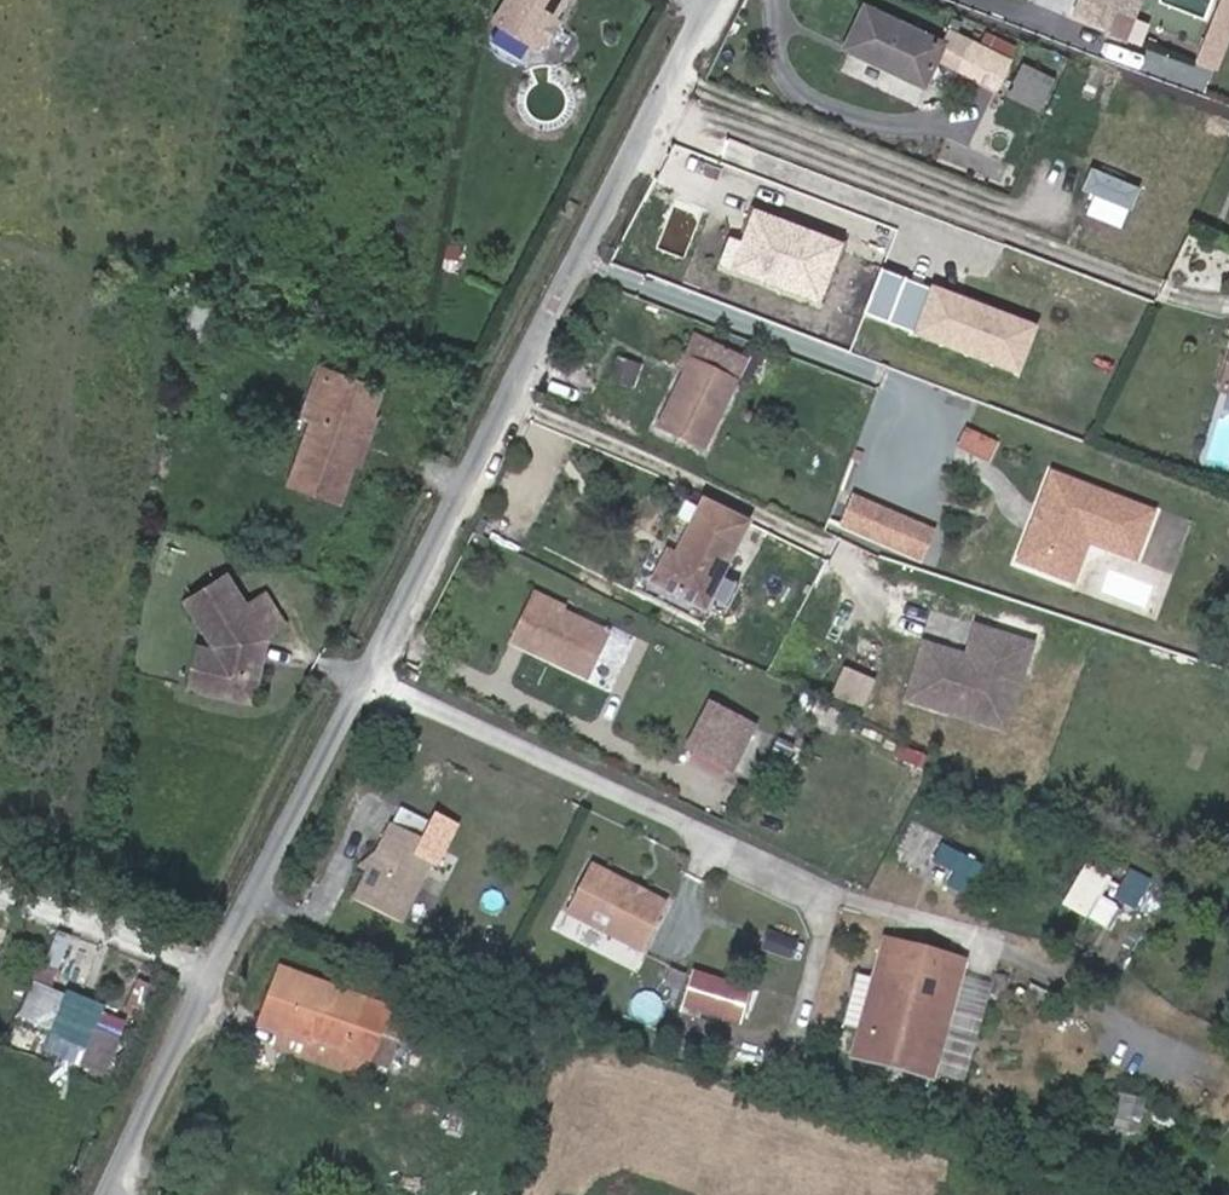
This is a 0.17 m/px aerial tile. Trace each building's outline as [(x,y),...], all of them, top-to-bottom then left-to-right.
[(493,25),(535,51),(538,47),(544,51),(558,28),(551,24),(554,21),(550,18),(554,12),(558,14),(566,0),(508,0),(493,25)] [(1146,0),(1085,0),(1079,15),(1111,27),(1118,11),(1136,19),(1137,17),(1137,18),(1139,19),(1146,0)] [(1217,24),(1228,29),(1228,0),(1226,0),(1217,24)] [(947,46),(863,9),(842,54),(925,94),(938,67),(996,94),(1010,65),(952,37),(947,46)] [(1111,27),(1109,32),(1129,39),(1137,18),(1137,17),(1136,19),(1118,11),(1111,27)] [(1018,106),(1067,125),(1082,92),(1034,71),(1018,106)] [(1100,166),(1083,207),(1128,226),(1145,184),(1100,166)] [(848,247),(760,213),(738,269),(826,303),(848,247)] [(1043,327),(940,287),(922,335),(1025,374),(1043,327)] [(204,342),(208,305),(193,301),(188,341),(204,342)] [(654,430),(702,454),(734,391),(743,395),(756,368),(761,370),(769,354),(748,344),(741,356),(696,333),(685,356),(690,358),(654,430)] [(293,408),(312,413),(327,363),(308,357),(293,408)] [(634,363),(618,357),(611,378),(628,383),(634,363)] [(1228,401),(1228,360),(1217,396),(1228,401)] [(327,363),(312,413),(294,475),(345,490),(358,449),(372,401),(379,377),(327,363)] [(909,389),(884,379),(877,394),(903,404),(909,389)] [(372,401),(358,449),(375,454),(389,405),(372,401)] [(989,458),(996,439),(964,427),(957,445),(989,458)] [(932,478),(866,454),(856,480),(922,504),(932,478)] [(1148,501),(1044,468),(1015,558),(1054,571),(1060,554),(1068,550),(1073,534),(1085,529),(1135,544),(1148,501)] [(932,527),(850,496),(839,524),(921,555),(932,527)] [(671,549),(656,580),(713,608),(754,524),(710,503),(684,556),(671,549)] [(1133,550),(1135,544),(1085,529),(1073,534),(1068,550),(1060,554),(1054,571),(1070,576),(1083,534),(1133,550)] [(256,644),(286,628),(269,596),(249,608),(231,575),(189,598),(216,647),(203,690),(248,703),(260,663),(253,654),(256,644)] [(529,603),(542,609),(545,602),(532,596),(529,603)] [(542,609),(529,603),(511,642),(524,648),(542,609)] [(542,609),(524,648),(590,678),(608,639),(542,609)] [(943,660),(918,652),(903,699),(946,713),(949,704),(995,718),(1004,690),(1014,692),(1029,644),(973,626),(957,676),(940,670),(943,660)] [(216,647),(198,642),(186,684),(203,690),(216,647)] [(867,708),(879,679),(847,665),(835,694),(867,708)] [(1001,730),(1014,692),(1004,690),(995,718),(949,704),(946,713),(1001,730)] [(716,711),(694,760),(735,779),(758,730),(716,711)] [(415,817),(422,802),(400,792),(393,807),(415,817)] [(393,807),(388,805),(368,850),(361,865),(347,895),(394,917),(428,842),(413,835),(420,819),(415,817),(393,807)] [(975,894),(989,858),(945,841),(938,860),(959,868),(952,886),(975,894)] [(361,865),(368,850),(353,862),(361,865)] [(627,883),(587,862),(563,908),(641,948),(665,903),(644,892),(636,894),(629,890),(627,883)] [(1109,877),(1086,864),(1063,903),(1087,916),(1109,877)] [(1151,920),(1169,889),(1147,877),(1130,908),(1151,920)] [(803,962),(810,945),(781,935),(775,952),(803,962)] [(967,958),(884,937),(873,978),(857,974),(844,1023),(859,1027),(853,1050),(937,1074),(956,1000),(967,958)] [(66,944),(57,940),(48,958),(58,963),(66,944)] [(366,996),(279,967),(259,1027),(278,1033),(272,1049),(368,1082),(372,1066),(387,1070),(396,1040),(383,1035),(392,1007),(366,996)] [(743,1025),(750,999),(752,991),(681,973),(672,1006),(743,1025)] [(102,1006),(41,982),(28,1015),(56,1026),(52,1034),(111,1058),(121,1034),(95,1024),(102,1006)] [(979,1005),(956,1000),(937,1074),(961,1080),(979,1005)] [(396,1040),(406,1011),(392,1007),(383,1035),(396,1040)] [(937,1074),(853,1050),(851,1056),(935,1079),(937,1074)] [(1142,1099),(1126,1095),(1122,1111),(1138,1115),(1142,1099)]
